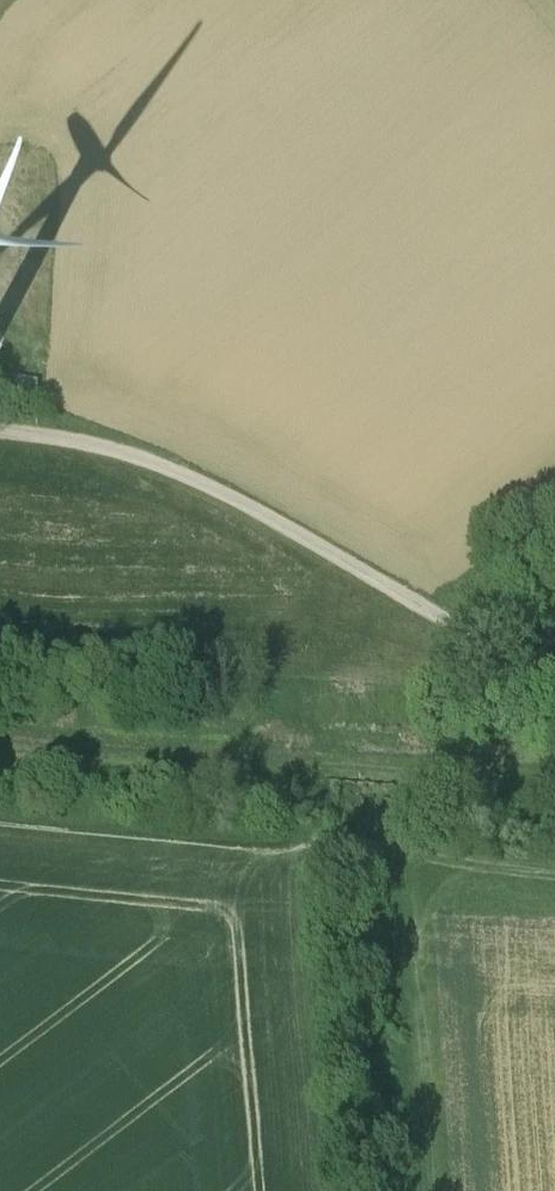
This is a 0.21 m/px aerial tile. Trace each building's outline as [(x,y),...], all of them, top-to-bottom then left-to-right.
[(17,384),(15,397),(37,400),(39,388),(17,384)]
